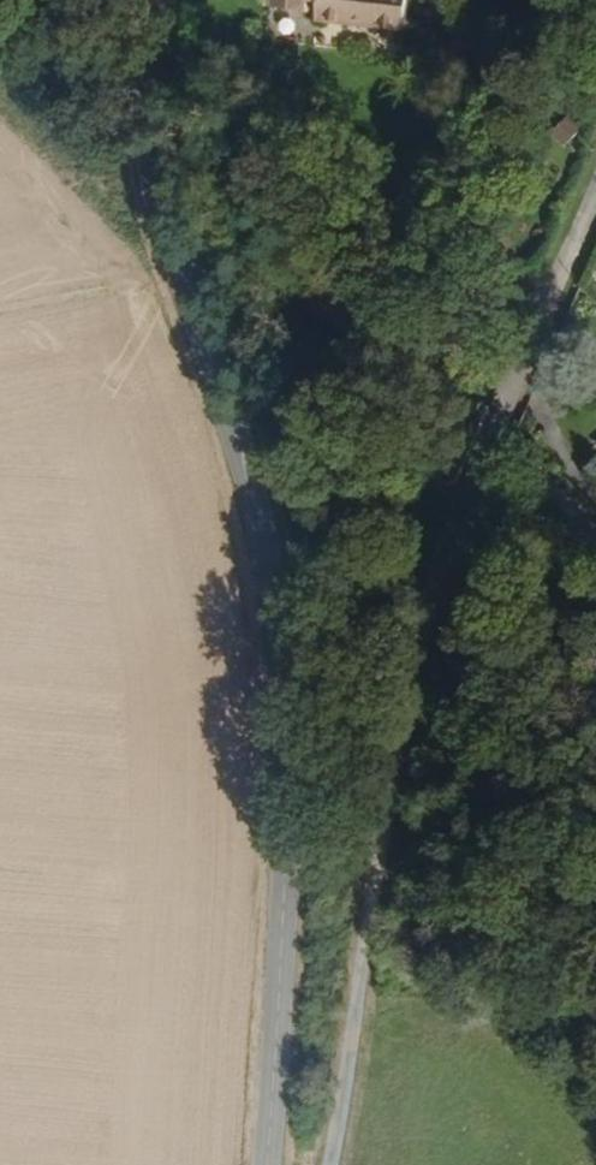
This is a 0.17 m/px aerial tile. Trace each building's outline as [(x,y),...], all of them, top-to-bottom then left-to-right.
[(376,27),(412,30),(414,0),(282,0),(281,12),(313,14),(313,3),(325,4),(324,22),(357,25),(358,20),(370,21),(374,23),(376,27)] [(559,145),(580,133),(570,116),(549,128),(559,145)]
